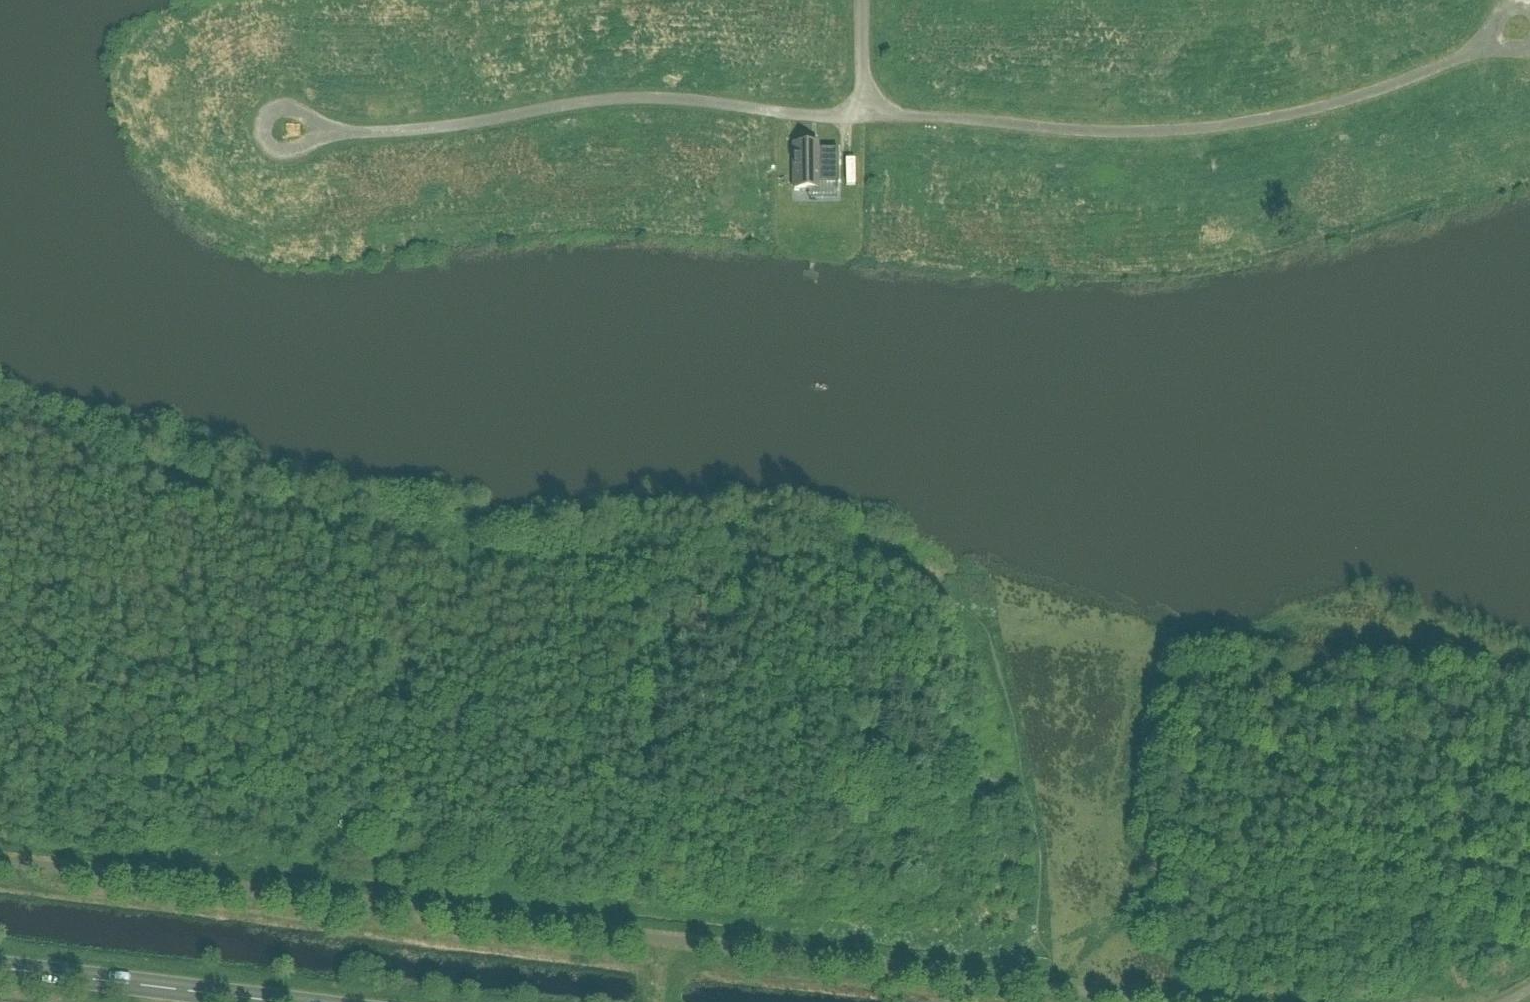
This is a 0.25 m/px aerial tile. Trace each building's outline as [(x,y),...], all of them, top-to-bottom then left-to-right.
[(795,189),(813,189),(819,189),(819,184),(839,184),(838,151),(819,151),(819,146),(795,146),(795,189)]
